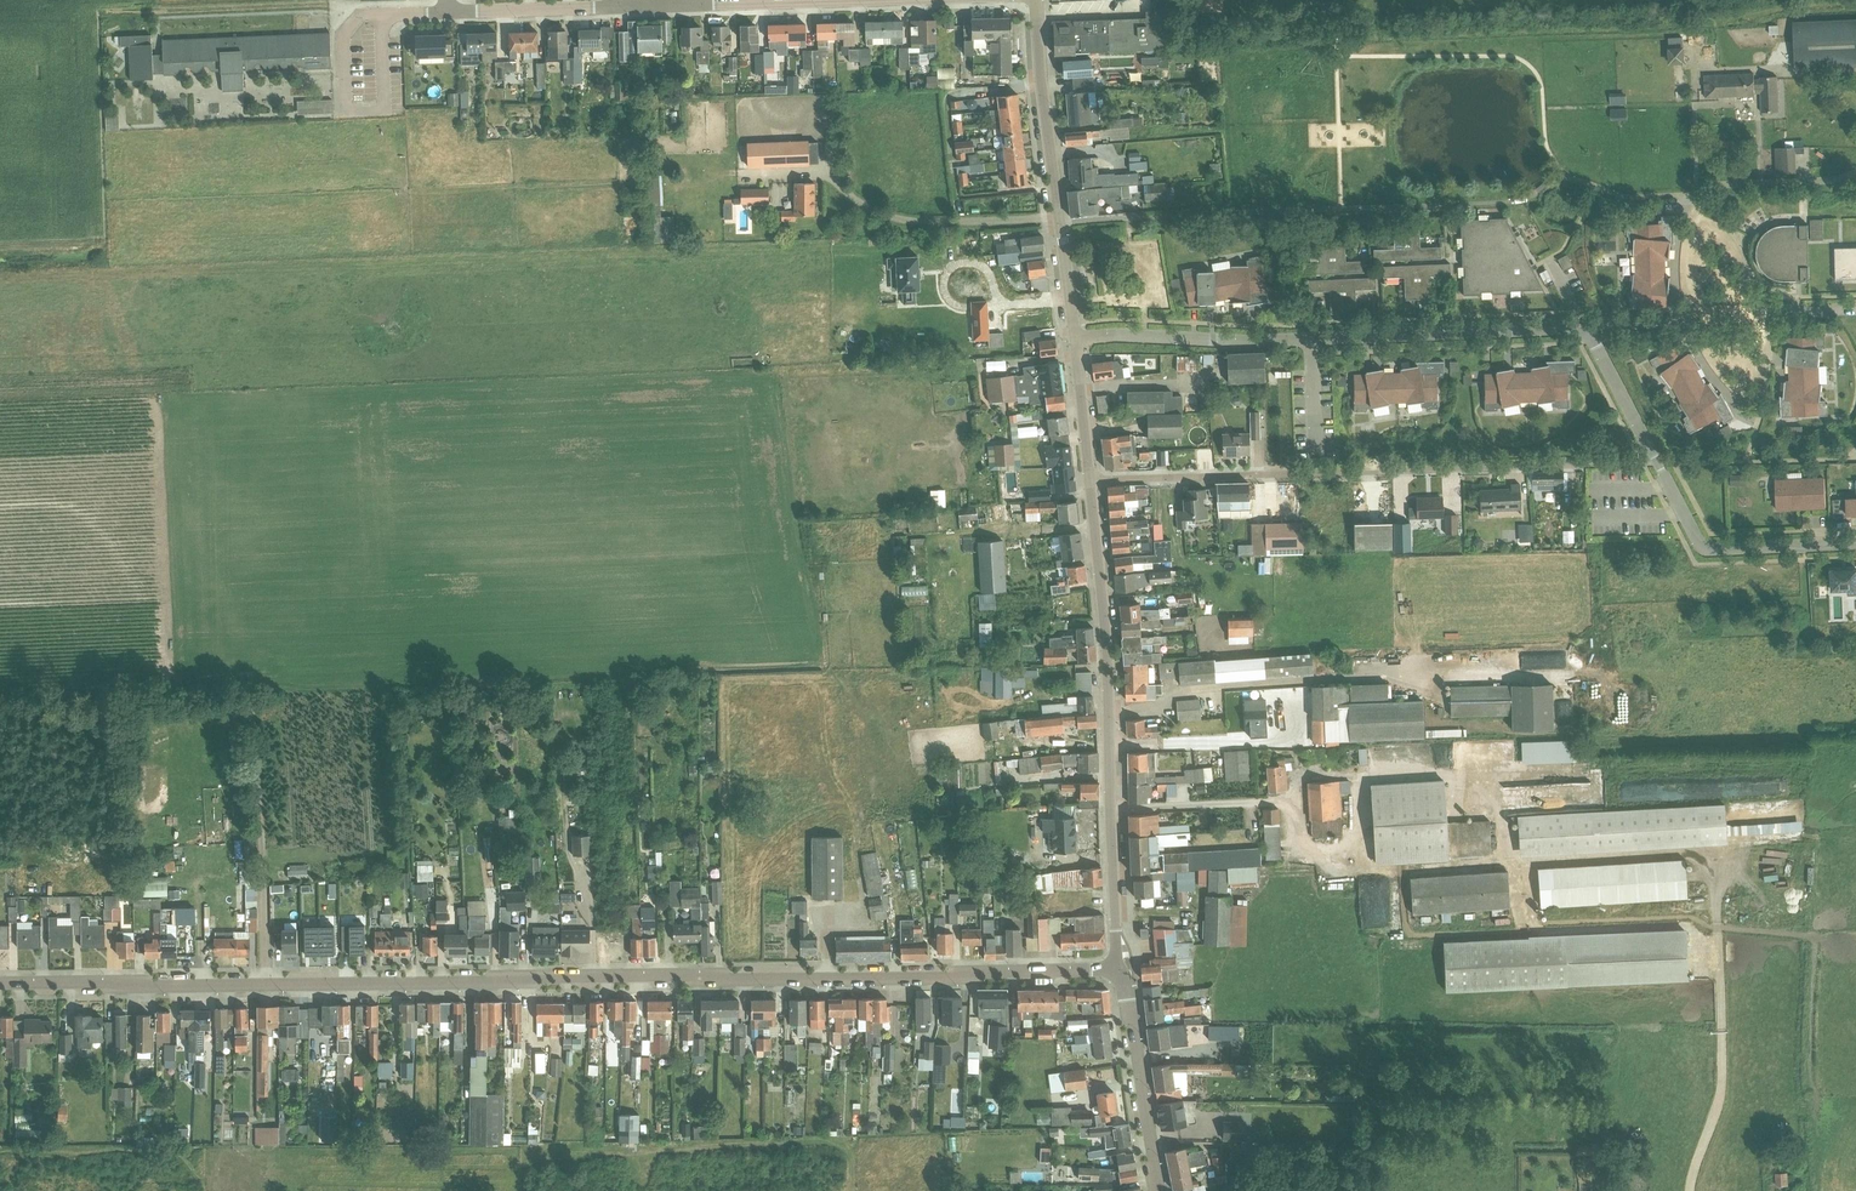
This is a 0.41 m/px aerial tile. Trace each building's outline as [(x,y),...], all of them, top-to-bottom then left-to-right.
[(1151,12),(1166,11),(1167,11),(1167,3),(1151,4),(1151,12)] [(1146,19),(1054,23),(1054,32),(1055,55),(1065,54),(1075,54),(1088,53),(1090,53),(1109,52),(1148,51),(1153,50),(1154,50),(1155,50),(1168,50),(1167,32),(1166,11),(1151,12),(1146,12),(1146,19)] [(955,30),(955,17),(946,17),(946,30),(955,30)] [(1012,39),(1011,18),(972,19),(972,25),(965,25),(966,55),(974,55),(975,75),(1013,74),(1012,39)] [(628,21),(629,32),(617,32),(619,61),(633,61),(633,53),(639,52),(663,52),(663,44),(672,44),(672,40),(671,20),(661,20),(661,25),(638,26),(638,21),(628,21)] [(912,48),(910,48),(910,52),(910,65),(919,65),(919,52),(929,51),(929,60),(937,59),(937,51),(936,41),(936,32),(936,20),(919,20),(919,22),(912,22),(912,32),(912,48)] [(1773,21),(1764,20),(1763,31),(1772,32),(1773,21)] [(903,21),(884,22),(884,32),(885,37),(892,37),(892,44),(897,44),(903,44),(903,32),(903,21)] [(1793,24),(1795,66),(1855,64),(1855,21),(1793,24)] [(885,37),(884,22),(866,22),(867,45),(873,45),(873,38),(885,37)] [(822,63),(822,56),(828,56),(828,39),(836,39),(836,23),(818,24),(819,51),(812,51),(813,77),(823,76),(822,63)] [(854,23),(836,23),(836,32),(836,39),(843,39),(843,44),(855,44),(854,32),(854,23)] [(788,41),(788,46),(800,46),(800,47),(806,47),(806,24),(788,25),(788,41)] [(788,55),(788,46),(788,41),(788,25),(769,26),(769,32),(770,48),(776,48),(778,49),(778,55),(788,55)] [(742,26),(742,52),(759,51),(759,35),(756,35),(756,26),(742,26)] [(714,46),(723,46),(723,54),(731,54),(731,35),(728,35),(728,27),(713,27),(714,41),(714,46)] [(688,45),(701,44),(701,28),(683,28),(683,36),(682,36),(682,52),(689,52),(688,45)] [(580,46),(574,46),(575,57),(575,83),(583,83),(582,51),(593,51),(593,59),(610,58),(610,50),(609,37),(602,38),(602,32),(602,30),(579,31),(579,32),(580,46)] [(538,32),(524,33),(524,52),(525,54),(525,58),(531,58),(538,57),(538,32)] [(545,47),(546,63),(561,62),(561,54),(567,54),(566,32),(557,32),(550,32),(550,39),(551,39),(551,47),(545,47)] [(190,68),(192,69),(193,71),(195,72),(197,72),(199,72),(200,70),(201,69),(203,67),(205,66),(207,66),(208,67),(211,70),(213,71),(215,71),(222,71),(223,91),(244,90),(243,70),(251,70),(253,69),(254,68),(257,65),(258,64),(260,64),(262,65),(263,66),(264,66),(265,68),(267,69),(269,69),(270,69),(272,67),(274,64),(276,63),(278,63),(280,64),(281,65),(283,67),(284,68),(286,68),(288,68),(290,67),(291,65),(292,63),(294,62),(296,62),(298,63),(299,65),(300,66),(302,67),(304,67),(307,67),(307,69),(332,68),(330,33),(163,40),(163,54),(157,55),(157,58),(153,58),(152,44),(151,35),(120,36),(121,44),(121,46),(130,46),(131,79),(131,80),(154,79),(154,74),(164,74),(164,75),(176,75),(176,73),(180,73),(181,72),(183,71),(184,70),(185,68),(187,67),(188,67),(190,68)] [(446,60),(455,60),(454,41),(446,41),(445,35),(417,36),(417,33),(409,33),(410,52),(417,52),(417,58),(446,56),(446,60)] [(524,33),(510,33),(511,58),(516,58),(516,55),(524,54),(524,52),(524,33)] [(483,52),(482,34),(468,35),(468,45),(461,45),(461,65),(483,65),(483,62),(483,52)] [(483,52),(483,62),(492,62),(492,59),(498,59),(497,34),(482,34),(483,52)] [(1683,37),(1669,38),(1671,63),(1684,62),(1683,37)] [(870,47),(861,47),(861,48),(862,62),(862,64),(871,64),(871,58),(870,58),(870,55),(871,56),(870,47)] [(861,48),(849,49),(849,54),(849,62),(862,62),(861,48)] [(909,68),(909,59),(909,48),(900,48),(901,59),(901,68),(909,68)] [(710,72),(709,52),(709,49),(696,50),(697,64),(702,64),(702,72),(710,72)] [(775,51),(764,52),(764,54),(764,68),(775,67),(775,51)] [(813,77),(812,51),(804,51),(805,69),(801,69),(801,77),(813,77)] [(764,54),(755,54),(756,73),(765,73),(764,68),(764,54)] [(1065,55),(1066,61),(1063,61),(1064,72),(1066,72),(1066,78),(1073,77),(1074,87),(1094,86),(1092,59),(1089,59),(1089,54),(1065,55)] [(575,57),(564,57),(564,83),(575,83),(575,57)] [(729,57),(730,71),(730,74),(724,74),(724,79),(737,79),(736,57),(729,57)] [(1160,64),(1159,57),(1141,57),(1142,65),(1160,64)] [(505,81),(505,80),(505,73),(504,62),(496,62),(496,81),(505,81)] [(516,62),(504,62),(505,73),(517,72),(517,65),(517,62),(516,62)] [(546,89),(546,63),(537,63),(538,89),(546,89)] [(932,76),(950,76),(950,65),(932,65),(932,76)] [(1763,112),(1779,112),(1778,76),(1761,77),(1761,80),(1756,80),(1755,73),(1706,76),(1707,99),(1756,97),(1756,93),(1762,93),(1763,112)] [(797,76),(788,76),(788,94),(799,94),(799,79),(797,76)] [(938,77),(927,77),(928,88),(938,88),(938,77)] [(940,77),(940,86),(949,86),(950,78),(940,77)] [(1160,87),(1160,79),(1142,80),(1143,88),(1160,87)] [(627,80),(616,81),(616,100),(628,100),(627,80)] [(1605,117),(1621,117),(1621,90),(1605,90),(1605,117)] [(1097,107),(1096,92),(1068,93),(1070,125),(1100,123),(1099,107),(1097,107)] [(999,109),(1018,107),(1017,94),(992,97),(993,102),(998,102),(999,109)] [(332,100),(316,100),(317,113),(333,113),(332,100)] [(1018,107),(999,109),(1000,115),(991,116),(992,123),(995,123),(1020,120),(1018,107)] [(1110,121),(1110,129),(1129,128),(1134,127),(1133,120),(1133,119),(1110,121)] [(1021,133),(1020,120),(995,123),(995,125),(1001,125),(1002,135),(1021,133)] [(483,128),(484,136),(493,135),(491,127),(483,128)] [(1099,130),(1066,133),(1067,147),(1088,145),(1087,139),(1100,138),(1110,137),(1111,141),(1130,139),(1129,128),(1110,129),(1099,130)] [(1002,135),(994,136),(996,149),(998,149),(1023,146),(1021,133),(1002,135)] [(809,142),(748,144),(749,166),(809,164),(809,142)] [(956,154),(965,152),(975,151),(974,142),(955,145),(956,154)] [(1769,145),(1769,172),(1791,172),(1791,145),(1769,145)] [(1004,148),(998,149),(998,151),(1000,151),(1004,151),(1005,160),(1005,161),(1025,159),(1023,146),(1004,148)] [(1130,162),(1141,161),(1140,153),(1129,154),(1130,162)] [(1091,158),(1071,160),(1071,162),(1069,163),(1070,179),(1072,179),(1073,188),(1137,183),(1136,172),(1113,174),(1113,173),(1097,174),(1097,167),(1091,168),(1091,158)] [(1025,159),(1005,161),(1006,171),(1001,172),(1001,175),(1026,172),(1025,159)] [(1131,171),(1147,169),(1147,162),(1130,163),(1131,171)] [(983,164),(980,164),(971,165),(970,165),(971,173),(984,172),(983,164)] [(1028,185),(1026,172),(1001,175),(1002,177),(1007,176),(1008,187),(1028,185)] [(1144,184),(1155,183),(1154,176),(1143,177),(1144,184)] [(794,215),(814,215),(814,183),(795,183),(795,211),(779,211),(779,214),(782,214),(782,220),(794,220),(794,215)] [(1146,201),(1170,199),(1169,184),(1145,186),(1146,201)] [(1107,188),(1068,192),(1071,218),(1099,215),(1098,200),(1121,197),(1122,199),(1135,198),(1134,193),(1130,193),(1129,186),(1107,188)] [(768,189),(742,189),(743,204),(769,204),(768,189)] [(727,217),(727,197),(718,197),(718,217),(727,217)] [(1667,205),(1656,206),(1656,214),(1667,214),(1667,205)] [(1675,244),(1674,215),(1673,215),(1673,216),(1662,216),(1663,220),(1660,220),(1659,224),(1643,224),(1643,223),(1627,224),(1628,236),(1630,236),(1630,241),(1635,241),(1634,256),(1637,256),(1637,266),(1666,265),(1665,258),(1670,259),(1671,244),(1675,244)] [(1507,220),(1507,218),(1489,219),(1489,221),(1479,222),(1478,219),(1461,220),(1461,238),(1464,238),(1464,249),(1462,249),(1463,267),(1465,266),(1465,277),(1463,277),(1464,295),(1482,295),(1481,292),(1492,292),(1492,294),(1510,293),(1510,291),(1543,289),(1507,220)] [(1811,240),(1824,240),(1823,220),(1810,220),(1811,240)] [(1408,256),(1407,221),(1395,222),(1396,246),(1375,246),(1376,257),(1408,256)] [(1420,221),(1407,221),(1408,256),(1441,254),(1441,244),(1421,245),(1420,221)] [(1770,229),(1766,231),(1763,234),(1761,238),(1759,242),(1757,246),(1757,250),(1757,254),(1757,259),(1759,263),(1761,268),(1764,272),(1767,275),(1771,278),(1776,280),(1781,281),(1785,281),(1810,281),(1809,224),(1784,224),(1779,225),(1775,226),(1770,229)] [(1332,236),(1333,269),(1367,268),(1366,257),(1360,257),(1346,257),(1345,235),(1332,236)] [(1004,242),(997,243),(998,254),(1000,254),(1043,250),(1044,249),(1042,236),(1021,238),(1014,239),(1004,240),(1004,242)] [(1333,269),(1332,236),(1320,236),(1320,259),(1300,259),(1300,270),(1333,269)] [(1836,280),(1855,279),(1855,247),(1835,248),(1836,280)] [(1000,254),(998,254),(999,264),(1020,262),(1023,279),(1038,277),(1038,275),(1046,274),(1045,268),(1047,268),(1046,260),(1044,260),(1043,250),(1000,254)] [(1615,256),(1615,264),(1619,264),(1619,273),(1624,273),(1624,255),(1615,256)] [(888,258),(888,268),(890,268),(896,268),(897,268),(898,281),(898,291),(899,291),(903,291),(903,292),(903,298),(904,304),(916,303),(916,298),(915,291),(915,290),(918,290),(920,290),(920,285),(919,280),(919,279),(921,279),(922,279),(922,274),(921,267),(920,267),(919,267),(918,256),(906,257),(896,257),(896,258),(892,258),(888,258)] [(1567,256),(1559,260),(1564,270),(1573,266),(1567,256)] [(1223,270),(1228,298),(1232,298),(1232,303),(1247,302),(1248,306),(1269,302),(1269,301),(1267,291),(1266,291),(1261,258),(1248,260),(1248,262),(1246,263),(1246,265),(1231,266),(1231,269),(1223,270)] [(1452,261),(1418,262),(1419,295),(1431,295),(1431,272),(1452,271),(1452,261)] [(1419,295),(1418,262),(1385,263),(1385,273),(1405,273),(1406,296),(1419,295)] [(1666,265),(1637,266),(1637,274),(1634,274),(1633,291),(1634,291),(1633,296),(1631,297),(1631,309),(1647,308),(1647,307),(1667,306),(1667,294),(1670,294),(1671,277),(1666,276),(1666,265)] [(1228,298),(1223,270),(1213,272),(1213,271),(1194,272),(1193,270),(1183,271),(1184,277),(1189,305),(1199,303),(1199,305),(1215,304),(1214,301),(1228,298)] [(1376,273),(1343,275),(1344,309),(1357,308),(1356,285),(1376,284),(1376,273)] [(1344,309),(1343,275),(1310,276),(1310,287),(1331,286),(1332,309),(1344,309)] [(1173,291),(1181,290),(1179,278),(1171,279),(1173,291)] [(972,302),(972,303),(972,310),(973,326),(974,340),(989,339),(989,333),(988,325),(987,309),(987,302),(987,301),(986,301),(979,302),(972,302)] [(1629,311),(1629,313),(1630,319),(1640,319),(1639,311),(1629,311)] [(1057,354),(1056,339),(1048,340),(1048,338),(1041,339),(1040,330),(1024,332),(1025,341),(1032,340),(1032,348),(1040,347),(1041,356),(1057,354)] [(1808,337),(1789,338),(1789,348),(1788,348),(1786,363),(1790,364),(1790,377),(1819,376),(1818,366),(1819,366),(1821,351),(1823,352),(1824,348),(1826,348),(1825,336),(1815,336),(1808,336),(1808,337)] [(1689,354),(1683,343),(1665,353),(1665,352),(1651,360),(1657,371),(1659,370),(1662,374),(1672,388),(1674,386),(1679,397),(1705,383),(1697,370),(1701,367),(1692,353),(1689,354)] [(1649,358),(1645,351),(1634,357),(1638,364),(1649,358)] [(1229,382),(1266,381),(1265,352),(1228,353),(1229,382)] [(1197,357),(1176,356),(1176,371),(1197,371),(1197,357)] [(1119,361),(1092,364),(1094,379),(1113,376),(1114,379),(1125,378),(1131,377),(1130,367),(1123,368),(1122,360),(1119,361)] [(1532,373),(1530,373),(1531,401),(1537,401),(1538,404),(1554,401),(1554,400),(1557,400),(1557,408),(1568,407),(1568,400),(1567,376),(1571,375),(1571,372),(1575,372),(1574,361),(1575,361),(1575,360),(1545,362),(1546,365),(1531,368),(1532,373)] [(1399,374),(1400,402),(1406,402),(1407,405),(1421,402),(1422,408),(1426,407),(1426,409),(1438,409),(1438,401),(1437,377),(1440,376),(1440,373),(1444,373),(1444,362),(1444,361),(1415,362),(1415,366),(1401,368),(1402,374),(1399,374)] [(1458,371),(1458,361),(1450,362),(1450,372),(1458,371)] [(1014,374),(986,378),(989,399),(990,403),(1004,401),(1003,397),(1016,396),(1019,396),(1023,395),(1023,396),(1030,396),(1045,395),(1064,393),(1059,363),(1038,365),(1024,367),(1025,374),(1014,375),(1014,374)] [(1531,401),(1530,373),(1514,373),(1513,368),(1496,371),(1497,374),(1484,375),(1486,411),(1497,411),(1497,403),(1502,403),(1503,407),(1520,405),(1519,402),(1531,401)] [(1400,402),(1399,374),(1384,374),(1383,369),(1366,372),(1366,375),(1354,375),(1355,404),(1355,411),(1367,411),(1367,409),(1389,405),(1388,402),(1400,402)] [(1586,380),(1586,370),(1578,370),(1578,380),(1586,380)] [(1472,385),(1471,375),(1464,375),(1464,385),(1472,385)] [(1346,386),(1346,376),(1338,376),(1338,386),(1346,386)] [(1819,376),(1790,377),(1791,382),(1786,381),(1784,396),(1780,396),(1781,418),(1782,418),(1782,417),(1793,417),(1793,416),(1813,416),(1829,415),(1828,403),(1826,403),(1826,401),(1821,400),(1822,384),(1819,384),(1819,376)] [(1735,418),(1722,393),(1719,394),(1710,382),(1706,386),(1705,383),(1679,397),(1682,402),(1680,404),(1688,415),(1684,418),(1687,422),(1685,423),(1690,434),(1704,427),(1704,426),(1718,418),(1720,421),(1723,420),(1725,424),(1735,418)] [(1129,415),(1183,414),(1182,397),(1172,397),(1172,392),(1128,393),(1129,415)] [(1023,396),(1019,397),(1019,402),(1030,402),(1031,405),(1046,403),(1047,411),(1066,409),(1064,393),(1045,395),(1030,396),(1023,396)] [(1109,395),(1096,396),(1099,417),(1112,415),(1109,395)] [(1047,411),(1041,411),(1042,418),(1047,417),(1050,435),(1051,435),(1068,433),(1069,433),(1066,409),(1047,411)] [(1252,438),(1260,438),(1260,411),(1251,412),(1252,438)] [(1032,413),(1018,415),(1018,422),(1032,420),(1032,413)] [(1011,422),(1018,421),(1017,414),(1010,415),(1011,422)] [(1149,438),(1182,437),(1182,414),(1149,415),(1149,438)] [(1733,432),(1729,425),(1720,429),(1724,436),(1733,432)] [(1803,434),(1802,426),(1790,427),(1791,435),(1803,434)] [(1051,435),(1052,445),(1045,446),(1048,468),(1073,466),(1071,446),(1070,446),(1068,433),(1051,435)] [(1224,456),(1250,455),(1249,433),(1224,434),(1224,456)] [(1133,452),(1134,454),(1138,454),(1136,444),(1133,444),(1132,435),(1102,439),(1104,456),(1133,452)] [(994,444),(996,465),(1015,464),(1013,443),(994,444)] [(1133,452),(1104,456),(1106,470),(1132,467),(1131,462),(1135,461),(1134,454),(1133,452)] [(1168,452),(1155,452),(1156,466),(1168,466),(1168,452)] [(1140,461),(1150,460),(1149,453),(1140,454),(1140,461)] [(1855,472),(1855,463),(1846,462),(1846,471),(1855,472)] [(1053,493),(1076,490),(1073,466),(1054,468),(1056,484),(1053,484),(1053,493)] [(1532,472),(1532,484),(1532,491),(1563,490),(1564,472),(1554,472),(1532,472)] [(1745,474),(1730,475),(1730,485),(1746,485),(1745,474)] [(1777,509),(1826,507),(1825,479),(1775,481),(1777,509)] [(1250,498),(1249,482),(1249,481),(1230,482),(1216,483),(1220,518),(1251,517),(1250,506),(1250,498)] [(1480,490),(1480,493),(1477,494),(1478,499),(1481,500),(1481,511),(1522,509),(1521,483),(1511,484),(1511,488),(1480,490)] [(1109,501),(1147,498),(1148,498),(1147,486),(1137,486),(1138,492),(1132,493),(1132,491),(1124,491),(1124,485),(1108,486),(1109,501)] [(1196,520),(1208,519),(1207,505),(1204,505),(1204,497),(1207,497),(1206,488),(1188,490),(1188,498),(1187,498),(1184,503),(1184,510),(1177,510),(1178,528),(1187,527),(1186,518),(1196,517),(1196,520)] [(1029,501),(1051,500),(1051,491),(1029,492),(1029,501)] [(1147,504),(1147,498),(1109,501),(1110,516),(1126,515),(1126,506),(1147,504)] [(1417,507),(1410,507),(1410,519),(1417,518),(1444,517),(1443,498),(1427,499),(1427,498),(1416,498),(1417,507)] [(1834,517),(1855,516),(1855,514),(1855,499),(1833,500),(1834,517)] [(1079,521),(1077,502),(1058,503),(1057,501),(1025,502),(1026,513),(1026,521),(1041,521),(1040,513),(1058,512),(1060,523),(1079,521)] [(976,508),(958,509),(959,521),(977,520),(976,508)] [(1458,534),(1457,514),(1446,515),(1447,534),(1458,534)] [(1126,515),(1110,516),(1111,529),(1141,527),(1141,526),(1148,526),(1147,520),(1127,522),(1126,515)] [(1304,520),(1266,522),(1267,554),(1305,552),(1304,520)] [(1410,522),(1394,523),(1394,537),(1395,551),(1411,551),(1410,537),(1410,522)] [(1354,524),(1355,549),(1393,549),(1392,523),(1354,524)] [(1528,524),(1519,525),(1519,533),(1528,533),(1528,525),(1528,524)] [(1141,527),(1111,529),(1112,541),(1129,539),(1135,539),(1136,539),(1135,534),(1148,533),(1149,533),(1149,527),(1149,526),(1149,525),(1148,526),(1141,526),(1141,527)] [(1059,568),(1078,566),(1077,559),(1084,558),(1081,533),(1053,537),(1053,540),(1051,541),(1052,548),(1054,548),(1054,551),(1062,550),(1063,560),(1056,561),(1057,568),(1059,568)] [(1573,533),(1564,533),(1564,543),(1573,543),(1573,533)] [(1130,544),(1129,539),(1112,541),(1113,553),(1142,550),(1150,549),(1149,542),(1141,543),(1141,540),(1133,541),(1133,544),(1130,544)] [(1132,555),(1114,558),(1116,572),(1134,569),(1133,563),(1172,561),(1171,539),(1154,540),(1155,555),(1132,555)] [(1003,540),(978,542),(979,552),(981,592),(1006,591),(1003,540)] [(902,545),(893,546),(893,556),(902,556),(902,545)] [(1268,572),(1268,560),(1253,560),(1253,573),(1268,572)] [(1085,565),(1078,566),(1059,568),(1060,578),(1057,578),(1058,585),(1051,585),(1052,595),(1071,592),(1069,584),(1077,583),(1077,582),(1087,580),(1085,565)] [(1848,590),(1849,595),(1855,595),(1855,569),(1832,570),(1833,590),(1848,590)] [(1148,572),(1115,575),(1116,592),(1135,591),(1135,589),(1149,584),(1172,582),(1171,571),(1148,573),(1148,572)] [(897,593),(923,593),(923,584),(896,584),(897,593)] [(1177,594),(1178,604),(1192,603),(1191,593),(1177,594)] [(1826,616),(1843,617),(1844,594),(1827,593),(1826,616)] [(995,594),(978,596),(979,609),(996,608),(995,594)] [(1121,605),(1120,605),(1122,621),(1160,619),(1163,619),(1171,618),(1170,608),(1159,609),(1159,610),(1140,610),(1139,603),(1121,605)] [(1171,618),(1163,619),(1164,626),(1186,624),(1185,617),(1171,618)] [(1262,617),(1228,618),(1228,636),(1254,635),(1255,639),(1263,639),(1262,617)] [(1160,619),(1122,621),(1122,636),(1141,634),(1140,626),(1145,626),(1146,629),(1161,627),(1160,619)] [(992,621),(980,621),(980,647),(993,647),(992,621)] [(1067,648),(1067,646),(1078,645),(1096,644),(1094,644),(1093,627),(1078,628),(1078,634),(1063,635),(1064,637),(1049,638),(1050,648),(1053,648),(1067,648)] [(1125,665),(1147,663),(1161,662),(1161,653),(1160,643),(1165,643),(1165,636),(1122,639),(1124,664),(1125,665)] [(1097,661),(1096,644),(1078,645),(1067,646),(1067,648),(1053,648),(1050,648),(1045,648),(1045,664),(1067,664),(1067,651),(1078,651),(1078,662),(1090,661),(1096,661),(1097,661)] [(1503,667),(1504,654),(1472,652),(1472,665),(1503,667)] [(1312,655),(1215,662),(1215,660),(1179,662),(1179,661),(1158,663),(1160,678),(1179,677),(1180,684),(1313,674),(1312,655)] [(1147,663),(1125,665),(1126,685),(1148,685),(1148,683),(1153,682),(1152,667),(1147,668),(1147,663)] [(984,680),(981,680),(981,691),(989,691),(989,698),(1008,698),(1011,698),(1011,667),(984,667),(984,680)] [(1078,703),(1043,705),(1044,716),(1045,716),(1094,712),(1091,672),(1075,673),(1078,703)] [(1390,681),(1352,683),(1352,699),(1390,698),(1390,681)] [(1514,682),(1515,729),(1556,728),(1556,681),(1514,682)] [(1353,742),(1351,705),(1350,684),(1312,685),(1312,686),(1314,743),(1327,742),(1327,746),(1341,746),(1340,742),(1353,742)] [(1148,685),(1126,685),(1126,699),(1155,699),(1155,694),(1162,694),(1162,685),(1148,685)] [(1511,685),(1499,685),(1450,687),(1451,716),(1513,714),(1511,685)] [(1178,721),(1201,719),(1200,699),(1176,701),(1178,721)] [(1265,699),(1245,700),(1246,710),(1247,725),(1249,725),(1250,738),(1254,737),(1267,736),(1265,709),(1265,699)] [(1421,702),(1351,705),(1353,742),(1423,739),(1421,702)] [(1044,716),(1025,718),(1026,735),(1064,731),(1063,725),(1077,724),(1078,728),(1096,727),(1095,712),(1094,712),(1045,716),(1044,716)] [(1127,736),(1145,735),(1145,736),(1150,735),(1150,736),(1150,735),(1162,734),(1162,733),(1171,733),(1171,726),(1161,727),(1161,726),(1145,727),(1144,719),(1126,720),(1127,736)] [(985,740),(999,738),(997,721),(983,722),(985,740)] [(1517,740),(1517,763),(1569,763),(1568,740),(1517,740)] [(1324,747),(1306,749),(1308,763),(1326,762),(1324,747)] [(1364,747),(1354,747),(1354,764),(1364,764),(1364,747)] [(1253,748),(1225,750),(1227,781),(1255,779),(1253,748)] [(1018,759),(1006,760),(1007,768),(1020,767),(1020,774),(1042,771),(1042,770),(1064,768),(1063,763),(1078,762),(1078,766),(1078,772),(1098,771),(1097,752),(1062,755),(1041,757),(1018,759)] [(1148,753),(1128,753),(1128,784),(1151,784),(1157,784),(1177,783),(1186,783),(1196,782),(1196,769),(1195,768),(1184,769),(1184,776),(1155,777),(1146,777),(1145,770),(1155,769),(1154,753),(1148,753)] [(1280,794),(1279,791),(1287,791),(1285,772),(1292,771),(1292,764),(1294,764),(1294,760),(1284,760),(1284,762),(1277,763),(1277,768),(1266,769),(1268,795),(1280,794)] [(962,766),(954,766),(955,788),(963,787),(962,766)] [(1211,767),(1203,768),(1204,782),(1212,781),(1211,767)] [(1203,768),(1195,768),(1196,769),(1196,782),(1204,782),(1203,768)] [(1370,785),(1376,863),(1493,854),(1490,820),(1449,823),(1445,779),(1370,785)] [(1098,782),(1052,783),(1052,789),(1059,789),(1059,791),(1080,791),(1080,798),(1079,798),(1079,808),(1099,808),(1099,803),(1098,782)] [(1339,794),(1349,793),(1349,782),(1308,784),(1311,838),(1341,836),(1339,794)] [(1567,794),(1567,782),(1553,783),(1554,795),(1567,794)] [(1583,782),(1568,782),(1568,794),(1584,793),(1583,782)] [(1177,796),(1177,783),(1157,784),(1157,791),(1167,790),(1167,796),(1177,796)] [(1151,798),(1151,784),(1128,784),(1129,801),(1145,801),(1145,798),(1151,798)] [(1499,786),(1500,807),(1528,806),(1527,799),(1551,798),(1551,784),(1499,786)] [(1006,787),(996,788),(997,795),(1007,794),(1006,787)] [(1068,813),(1068,804),(1057,803),(1057,813),(1068,813)] [(1519,847),(1726,832),(1724,803),(1512,818),(1512,822),(1518,822),(1519,847)] [(1266,862),(1280,861),(1277,810),(1263,811),(1266,862)] [(1158,815),(1129,816),(1130,836),(1185,832),(1189,832),(1190,832),(1190,825),(1185,825),(1158,827),(1158,815)] [(510,816),(493,817),(493,831),(510,831),(510,816)] [(1062,819),(1043,819),(1044,832),(1053,831),(1054,852),(1075,851),(1075,837),(1076,837),(1076,830),(1074,830),(1074,818),(1062,819)] [(258,909),(256,909),(255,890),(257,890),(257,869),(255,844),(254,845),(253,828),(246,828),(247,845),(249,865),(240,865),(241,884),(247,884),(247,890),(246,890),(247,918),(249,918),(250,932),(257,931),(257,918),(258,918),(258,909)] [(1185,832),(1130,836),(1130,845),(1131,855),(1131,866),(1132,872),(1156,871),(1224,867),(1260,865),(1260,849),(1223,850),(1199,851),(1187,852),(1163,853),(1163,847),(1182,846),(1181,839),(1190,838),(1190,832),(1189,832),(1185,832)] [(591,835),(573,836),(574,856),(592,855),(591,835)] [(670,837),(659,837),(659,848),(670,848),(670,837)] [(842,837),(812,837),(812,898),(842,898),(842,837)] [(1762,862),(1762,869),(1770,869),(1770,855),(1776,855),(1775,848),(1755,849),(1755,862),(1762,862)] [(887,919),(886,910),(889,909),(887,894),(884,894),(877,853),(862,855),(869,900),(872,921),(887,919)] [(540,859),(526,859),(527,886),(542,886),(540,859)] [(1686,859),(1539,869),(1541,907),(1689,897),(1686,859)] [(166,873),(176,872),(175,868),(175,863),(166,864),(166,873)] [(290,870),(289,870),(289,878),(308,878),(307,865),(290,866),(290,870)] [(433,865),(418,866),(418,882),(434,881),(433,865)] [(657,867),(649,867),(649,877),(650,883),(657,883),(657,877),(657,867)] [(900,867),(901,887),(909,887),(909,867),(900,867)] [(1036,893),(1049,892),(1054,891),(1054,886),(1065,886),(1065,887),(1102,884),(1101,867),(1082,868),(1034,874),(1036,893)] [(1209,870),(1208,898),(1205,897),(1204,945),(1228,946),(1245,947),(1246,906),(1237,906),(1229,905),(1229,898),(1227,898),(1227,885),(1257,883),(1255,867),(1228,868),(1228,871),(1209,870)] [(401,872),(400,873),(401,888),(410,888),(409,872),(401,872)] [(1147,881),(1136,881),(1137,898),(1154,898),(1153,882),(1164,881),(1163,872),(1147,873),(1147,881)] [(1450,912),(1510,908),(1508,872),(1410,878),(1413,914),(1442,913),(1450,912)] [(1194,873),(1176,874),(1177,881),(1177,891),(1195,890),(1194,873)] [(144,878),(145,897),(169,897),(169,877),(144,878)] [(702,923),(702,903),(701,903),(701,890),(681,891),(681,881),(670,881),(671,905),(691,904),(692,919),(684,920),(684,924),(674,925),(675,942),(702,941),(702,923)] [(713,882),(714,904),(722,904),(722,881),(713,882)] [(1757,891),(1768,893),(1769,882),(1758,881),(1757,891)] [(1387,919),(1387,887),(1356,887),(1356,919),(1387,919)] [(555,891),(555,900),(570,899),(570,890),(555,891)] [(180,891),(170,891),(170,900),(180,899),(180,891)] [(507,907),(500,907),(500,925),(501,925),(501,955),(519,955),(519,924),(511,924),(512,910),(526,909),(525,891),(506,893),(507,907)] [(949,924),(952,923),(958,923),(958,894),(949,894),(949,899),(944,899),(944,905),(949,905),(949,924)] [(49,896),(41,896),(41,917),(50,917),(50,903),(49,897),(49,896)] [(113,921),(113,896),(106,896),(106,908),(105,908),(105,922),(113,921)] [(113,896),(113,921),(122,921),(122,908),(121,908),(120,896),(113,896)] [(18,922),(17,915),(17,906),(17,899),(17,897),(8,898),(8,905),(10,905),(10,907),(9,907),(10,922),(18,922)] [(76,897),(64,897),(64,903),(71,903),(71,905),(71,918),(72,922),(74,922),(82,921),(82,917),(81,897),(76,897)] [(702,923),(702,941),(702,955),(714,955),(714,935),(715,935),(714,920),(709,921),(709,903),(708,903),(708,898),(702,898),(702,903),(702,923)] [(162,899),(134,900),(134,909),(163,908),(162,899)] [(437,900),(437,922),(448,922),(447,901),(437,900)] [(561,901),(550,902),(550,913),(561,913),(561,901)] [(808,928),(808,914),(808,901),(793,901),(793,914),(800,914),(800,916),(801,954),(818,954),(817,937),(812,937),(812,933),(809,933),(809,928),(808,928)] [(959,915),(976,914),(976,904),(959,904),(959,915)] [(378,905),(370,905),(370,918),(378,917),(378,905)] [(640,908),(640,905),(624,905),(624,917),(635,917),(636,938),(631,938),(631,956),(643,956),(642,938),(642,930),(642,917),(641,918),(640,908)] [(1039,950),(1039,937),(1037,937),(1036,905),(1027,905),(1028,937),(1026,937),(1027,950),(1039,950)] [(187,908),(161,909),(161,912),(162,957),(178,956),(177,942),(177,923),(196,923),(196,908),(187,908)] [(655,908),(640,908),(641,918),(642,917),(642,930),(642,938),(643,956),(655,955),(655,938),(652,938),(652,930),(655,930),(655,908)] [(386,914),(381,915),(381,928),(393,928),(391,910),(385,910),(386,914)] [(162,957),(161,912),(155,913),(155,932),(153,932),(154,942),(146,942),(146,938),(138,938),(138,953),(146,953),(146,957),(162,957)] [(1450,912),(1442,913),(1442,922),(1451,921),(1450,912)] [(456,937),(446,937),(446,954),(468,954),(467,920),(467,915),(466,915),(460,915),(460,920),(460,934),(455,934),(456,937)] [(1105,947),(1103,915),(1068,917),(1068,923),(1074,923),(1074,925),(1075,932),(1060,933),(1061,949),(1105,947)] [(469,930),(469,938),(475,938),(475,955),(490,955),(490,934),(486,934),(487,917),(470,916),(469,930)] [(59,917),(50,917),(50,929),(50,947),(74,947),(74,926),(65,926),(65,918),(59,918),(59,917)] [(91,917),(82,917),(82,921),(82,928),(82,947),(106,946),(106,924),(99,924),(99,920),(91,920),(91,917)] [(942,918),(935,918),(935,943),(938,943),(938,952),(953,952),(953,933),(952,933),(945,933),(945,923),(945,918),(942,918)] [(1039,937),(1039,950),(1049,949),(1047,918),(1038,918),(1039,937)] [(994,919),(983,919),(983,925),(984,934),(987,934),(988,945),(984,945),(985,959),(995,959),(995,936),(994,921),(994,919)] [(913,920),(901,920),(901,960),(915,960),(914,944),(913,925),(913,920)] [(10,947),(10,925),(8,925),(1,926),(1,930),(0,930),(0,948),(10,947)] [(34,927),(18,928),(18,947),(42,947),(41,925),(34,925),(34,927)] [(350,925),(342,925),(342,943),(342,952),(346,952),(350,952),(350,954),(358,954),(366,954),(365,942),(365,925),(356,925),(350,925)] [(914,944),(915,960),(928,960),(927,944),(923,944),(923,929),(921,929),(921,925),(913,925),(914,944)] [(320,926),(305,926),(305,944),(306,955),(312,955),(320,955),(320,943),(320,926)] [(335,926),(320,926),(320,943),(320,955),(326,955),(335,955),(335,942),(335,926)] [(559,927),(533,927),(533,938),(533,955),(559,955),(559,938),(559,927)] [(1006,936),(995,936),(995,959),(1007,958),(1007,955),(1021,955),(1020,928),(1006,929),(1006,936)] [(1148,928),(1140,929),(1141,938),(1149,937),(1148,928)] [(1175,929),(1154,928),(1156,959),(1175,957),(1177,968),(1178,968),(1192,967),(1192,955),(1193,955),(1192,942),(1190,942),(1187,929),(1175,929)] [(283,952),(298,952),(298,929),(282,930),(283,934),(275,934),(275,949),(283,949),(283,952)] [(963,944),(980,944),(980,929),(963,930),(963,944)] [(590,952),(590,930),(562,930),(562,955),(580,955),(580,952),(590,952)] [(135,933),(124,933),(124,931),(118,931),(118,951),(121,951),(121,957),(136,957),(135,941),(135,933)] [(235,932),(235,939),(216,940),(216,953),(236,953),(236,956),(250,955),(249,941),(249,932),(235,932)] [(393,932),(375,933),(375,954),(393,954),(393,932)] [(410,932),(393,932),(393,954),(411,954),(410,932)] [(1687,937),(1686,932),(1685,932),(1681,932),(1641,934),(1565,937),(1505,940),(1444,942),(1444,959),(1445,976),(1446,991),(1482,989),(1519,988),(1531,987),(1567,985),(1568,985),(1624,983),(1674,981),(1687,980),(1688,980),(1688,974),(1687,937)] [(425,954),(438,954),(438,936),(428,936),(428,933),(421,933),(421,947),(425,947),(425,954)] [(889,938),(836,939),(836,961),(890,960),(889,938)] [(278,953),(277,962),(293,963),(294,954),(278,953)] [(1180,980),(1178,968),(1177,968),(1175,957),(1156,959),(1150,959),(1150,963),(1141,964),(1143,979),(1151,978),(1152,982),(1180,980)] [(1161,992),(1160,985),(1143,987),(1144,994),(1145,998),(1146,1011),(1185,1006),(1184,1000),(1162,1002),(1162,996),(1161,992)] [(1006,990),(979,990),(979,1017),(992,1017),(992,1025),(991,1025),(989,1047),(1006,1048),(1007,1039),(1008,1025),(1006,1025),(1006,990)] [(1032,1010),(1032,990),(1018,990),(1018,1009),(1013,1009),(1013,1026),(1019,1026),(1019,1019),(1032,1019),(1032,1010)] [(1045,1018),(1045,990),(1032,990),(1032,1010),(1038,1010),(1038,1018),(1045,1018)] [(1058,990),(1045,990),(1045,1018),(1066,1018),(1066,995),(1058,995),(1058,990)] [(1082,1003),(1083,1014),(1111,1011),(1109,990),(1067,990),(1067,1000),(1077,1000),(1077,1003),(1082,1003)] [(916,997),(916,1022),(916,1031),(928,1030),(931,1022),(931,997),(916,997)] [(943,997),(943,1026),(952,1026),(952,1023),(962,1023),(962,997),(943,997)] [(713,1000),(702,1000),(702,1023),(702,1028),(714,1028),(714,1015),(720,1015),(720,998),(713,999),(713,1000)] [(728,998),(720,998),(720,1015),(720,1023),(733,1023),(739,1023),(739,1000),(728,1000),(728,998)] [(856,998),(843,999),(843,1032),(842,1044),(842,1050),(846,1050),(846,1044),(849,1044),(848,1023),(853,1023),(853,1016),(857,1016),(856,998)] [(887,998),(874,999),(873,1041),(873,1044),(880,1044),(880,1036),(881,1036),(880,1021),(890,1021),(890,1006),(887,1006),(887,998)] [(776,999),(764,1000),(764,1028),(770,1028),(770,1025),(776,1025),(776,999)] [(806,999),(791,999),(791,1016),(791,1023),(797,1023),(798,1023),(798,1036),(806,1036),(806,999)] [(818,1025),(825,1025),(824,999),(810,999),(811,1028),(818,1028),(818,1025)] [(843,1032),(843,999),(829,999),(829,1016),(837,1016),(837,1032),(833,1032),(834,1045),(841,1044),(841,1032),(843,1032)] [(874,999),(860,999),(860,1019),(867,1019),(867,1041),(867,1047),(873,1047),(873,1044),(873,1041),(874,999)] [(693,1000),(678,1001),(678,1020),(683,1020),(683,1040),(686,1040),(693,1040),(693,1018),(693,1000)] [(764,1000),(751,1000),(752,1025),(752,1028),(752,1040),(757,1039),(757,1056),(764,1056),(764,1037),(764,1028),(764,1000)] [(590,1019),(589,1019),(589,1037),(597,1037),(597,1019),(604,1019),(604,1001),(590,1001),(590,1019)] [(622,1035),(623,1001),(609,1001),(609,1017),(615,1017),(615,1035),(622,1035)] [(623,1001),(622,1035),(623,1035),(623,1045),(630,1045),(630,1029),(634,1029),(634,1020),(636,1020),(636,1001),(623,1001)] [(660,1052),(660,1001),(648,1001),(648,1018),(655,1018),(655,1041),(652,1041),(652,1053),(660,1052)] [(660,1001),(660,1052),(669,1052),(669,1041),(666,1041),(666,1017),(672,1017),(672,1001),(660,1001)] [(487,1056),(488,1002),(476,1002),(476,1022),(477,1022),(477,1056),(471,1056),(471,1145),(504,1145),(504,1094),(487,1094),(487,1056)] [(488,1002),(487,1056),(496,1056),(496,1022),(502,1022),(502,1002),(488,1002)] [(505,1067),(505,1077),(511,1077),(511,1071),(514,1071),(514,1067),(522,1067),(522,1048),(522,1022),(523,1002),(511,1002),(510,1022),(515,1022),(515,1026),(512,1026),(512,1033),(515,1033),(515,1042),(514,1048),(505,1048),(505,1067)] [(440,1003),(418,1003),(418,1020),(418,1021),(434,1021),(434,1036),(440,1036),(440,1031),(440,1026),(440,1003)] [(464,1003),(440,1003),(440,1026),(440,1031),(457,1031),(457,1033),(455,1033),(455,1056),(454,1064),(464,1064),(464,1056),(464,1031),(464,1021),(464,1003)] [(415,1004),(401,1004),(401,1021),(407,1021),(407,1041),(405,1041),(405,1049),(414,1049),(414,1037),(418,1037),(418,1021),(418,1020),(415,1020),(415,1004)] [(551,1036),(551,1004),(538,1004),(538,1036),(551,1036)] [(564,1021),(564,1004),(551,1004),(551,1036),(557,1036),(557,1021),(564,1021)] [(564,1004),(564,1021),(564,1031),(586,1031),(586,1004),(564,1004)] [(1200,1004),(1185,1006),(1146,1011),(1148,1022),(1164,1020),(1164,1015),(1184,1013),(1184,1015),(1201,1013),(1200,1004)] [(282,1007),(279,1007),(279,1025),(279,1036),(280,1036),(280,1050),(284,1050),(288,1050),(288,1038),(288,1036),(299,1035),(302,1035),(302,1031),(302,1024),(299,1024),(299,1009),(299,1007),(291,1007),(289,1007),(289,1005),(282,1006),(282,1007)] [(324,1034),(338,1034),(338,1023),(338,1005),(324,1005),(324,1008),(309,1008),(310,1027),(324,1027),(324,1034)] [(350,1005),(338,1005),(338,1023),(338,1053),(337,1081),(344,1081),(345,1053),(350,1053),(350,1038),(344,1038),(344,1023),(350,1023),(350,1005)] [(371,1025),(371,1062),(378,1062),(378,1058),(378,1051),(378,1038),(378,1005),(357,1005),(356,1025),(371,1025)] [(274,1007),(258,1008),(259,1025),(258,1025),(258,1054),(257,1095),(262,1095),(265,1095),(265,1083),(270,1083),(270,1035),(275,1035),(275,1025),(279,1025),(279,1007),(274,1007)] [(235,1024),(235,1010),(228,1010),(228,1008),(216,1009),(217,1049),(223,1049),(223,1027),(228,1027),(228,1025),(235,1024)] [(236,1010),(235,1010),(235,1024),(237,1024),(237,1027),(236,1027),(236,1050),(248,1050),(248,1038),(248,1030),(247,1027),(249,1027),(248,1008),(236,1009),(236,1010)] [(182,1029),(181,1029),(181,1038),(189,1038),(190,1051),(189,1063),(196,1063),(197,1052),(197,1051),(196,1010),(182,1011),(182,1025),(182,1029)] [(211,1010),(196,1010),(197,1051),(197,1052),(204,1052),(204,1050),(204,1029),(211,1029),(211,1010)] [(157,1019),(158,1040),(158,1045),(163,1044),(163,1042),(170,1042),(170,1030),(172,1030),(171,1012),(157,1012),(157,1019)] [(158,1040),(157,1019),(152,1019),(152,1015),(138,1014),(138,1051),(154,1051),(155,1040),(158,1040)] [(107,1048),(128,1048),(128,1015),(116,1015),(116,1022),(107,1022),(107,1048)] [(92,1049),(92,1042),(104,1041),(103,1018),(91,1018),(91,1016),(78,1017),(78,1035),(79,1035),(79,1049),(92,1049)] [(2,1036),(7,1036),(7,1048),(7,1058),(13,1058),(14,1048),(14,1017),(2,1017),(2,1036)] [(17,1048),(15,1048),(15,1066),(27,1066),(27,1048),(35,1048),(35,1041),(53,1041),(53,1022),(35,1022),(35,1020),(25,1020),(25,1031),(17,1031),(17,1048)] [(1088,1020),(1068,1021),(1069,1029),(1088,1028),(1088,1026),(1088,1020)] [(1080,1036),(1075,1037),(1075,1044),(1110,1040),(1108,1023),(1091,1025),(1092,1035),(1089,1035),(1080,1036)] [(1188,1045),(1185,1024),(1147,1029),(1149,1050),(1188,1045)] [(1239,1040),(1239,1028),(1209,1027),(1209,1040),(1239,1040)] [(1045,1030),(1045,1039),(1056,1039),(1055,1029),(1045,1030)] [(72,1054),(72,1035),(61,1035),(61,1054),(72,1054)] [(976,1051),(977,1036),(969,1036),(968,1051),(976,1051)] [(735,1055),(745,1055),(745,1037),(735,1038),(735,1055)] [(582,1038),(563,1038),(563,1047),(582,1047),(582,1038)] [(694,1038),(695,1055),(694,1063),(704,1063),(704,1055),(704,1038),(694,1038)] [(1075,1044),(1072,1044),(1073,1053),(1088,1052),(1088,1059),(1095,1058),(1112,1056),(1110,1040),(1075,1044)] [(919,1063),(919,1068),(933,1069),(933,1063),(934,1042),(925,1041),(925,1052),(919,1052),(919,1058),(919,1063)] [(176,1061),(177,1045),(166,1044),(165,1060),(176,1061)] [(785,1068),(796,1068),(795,1044),(785,1045),(785,1068)] [(882,1070),(894,1071),(895,1044),(886,1044),(885,1058),(883,1058),(882,1070)] [(935,1045),(934,1063),(933,1063),(933,1081),(945,1081),(946,1063),(949,1063),(950,1045),(935,1045)] [(873,1047),(873,1058),(881,1058),(881,1047),(873,1047)] [(536,1072),(546,1072),(546,1053),(536,1053),(536,1072)] [(217,1054),(217,1073),(225,1073),(225,1055),(217,1054)] [(641,1070),(641,1055),(632,1055),(632,1077),(641,1077),(641,1070)] [(650,1055),(641,1055),(641,1070),(650,1070),(650,1055)] [(551,1077),(562,1077),(563,1058),(552,1058),(551,1077)] [(393,1060),(378,1060),(378,1062),(378,1074),(393,1074),(393,1060)] [(402,1060),(402,1074),(414,1074),(414,1060),(402,1060)] [(592,1072),(593,1062),(583,1061),(582,1072),(592,1072)] [(196,1063),(196,1087),(206,1088),(206,1063),(204,1063),(196,1063)] [(1175,1064),(1154,1067),(1157,1092),(1158,1101),(1181,1098),(1180,1091),(1186,1090),(1186,1073),(1221,1073),(1221,1074),(1234,1074),(1235,1064),(1221,1064),(1175,1064)] [(293,1066),(277,1065),(276,1080),(293,1081),(293,1066)] [(1059,1070),(1044,1071),(1044,1089),(1059,1089),(1059,1070)] [(1066,1090),(1087,1087),(1084,1070),(1063,1072),(1066,1090)] [(363,1074),(354,1074),(354,1092),(363,1092),(363,1074)] [(945,1084),(945,1108),(954,1108),(955,1084),(945,1084)] [(133,1086),(119,1086),(119,1100),(133,1100),(133,1086)] [(531,1086),(530,1095),(540,1096),(540,1087),(531,1086)] [(1097,1126),(1106,1126),(1106,1121),(1111,1120),(1110,1113),(1117,1112),(1114,1092),(1098,1094),(1101,1113),(1095,1114),(1097,1126)] [(157,1103),(157,1094),(149,1094),(149,1102),(157,1103)] [(1182,1101),(1157,1105),(1161,1130),(1186,1126),(1182,1101)] [(68,1104),(60,1104),(59,1119),(67,1120),(68,1104)] [(1071,1123),(1090,1122),(1090,1111),(1072,1112),(1072,1107),(1051,1108),(1052,1125),(1071,1124),(1071,1123)] [(1044,1118),(1044,1110),(1031,1109),(1031,1117),(1044,1118)] [(639,1115),(620,1115),(620,1141),(640,1141),(639,1115)] [(337,1116),(322,1116),(322,1140),(337,1140),(337,1116)] [(944,1119),(943,1128),(950,1128),(950,1127),(964,1127),(965,1117),(950,1117),(950,1119),(944,1119)] [(1248,1121),(1224,1120),(1224,1140),(1248,1141),(1248,1121)] [(831,1132),(830,1123),(822,1124),(823,1133),(831,1132)] [(249,1142),(274,1143),(275,1125),(250,1124),(249,1142)] [(1106,1126),(1097,1126),(1097,1127),(1089,1127),(1090,1137),(1104,1135),(1105,1148),(1116,1147),(1132,1144),(1129,1124),(1114,1126),(1114,1125),(1106,1126)] [(299,1125),(299,1133),(308,1134),(308,1125),(299,1125)] [(795,1126),(794,1134),(802,1135),(803,1127),(795,1126)] [(538,1143),(538,1134),(529,1133),(528,1143),(538,1143)] [(175,1136),(175,1144),(186,1145),(187,1137),(175,1136)] [(138,1147),(155,1147),(156,1137),(138,1137),(138,1147)] [(1050,1160),(1051,1146),(1041,1145),(1040,1160),(1050,1160)] [(1601,1145),(1577,1146),(1578,1154),(1602,1154),(1601,1145)] [(1169,1165),(1206,1158),(1204,1150),(1187,1153),(1186,1148),(1167,1152),(1169,1165)] [(1089,1152),(1090,1159),(1108,1156),(1106,1149),(1089,1152)] [(1125,1153),(1110,1155),(1111,1163),(1118,1162),(1120,1171),(1136,1167),(1134,1153),(1126,1155),(1125,1153)] [(1207,1164),(1206,1158),(1169,1165),(1172,1178),(1191,1174),(1190,1168),(1207,1164)] [(1016,1167),(1004,1167),(1004,1180),(1016,1179),(1016,1167)] [(1136,1167),(1120,1171),(1118,1171),(1113,1171),(1113,1169),(1078,1167),(1078,1178),(1109,1180),(1110,1178),(1120,1179),(1121,1183),(1139,1179),(1136,1167)] [(1191,1174),(1172,1178),(1174,1190),(1175,1190),(1199,1186),(1198,1180),(1192,1181),(1191,1174)] [(1789,1174),(1776,1175),(1777,1187),(1789,1186),(1789,1174)] [(1216,1183),(1225,1182),(1224,1175),(1215,1177),(1216,1183)]
